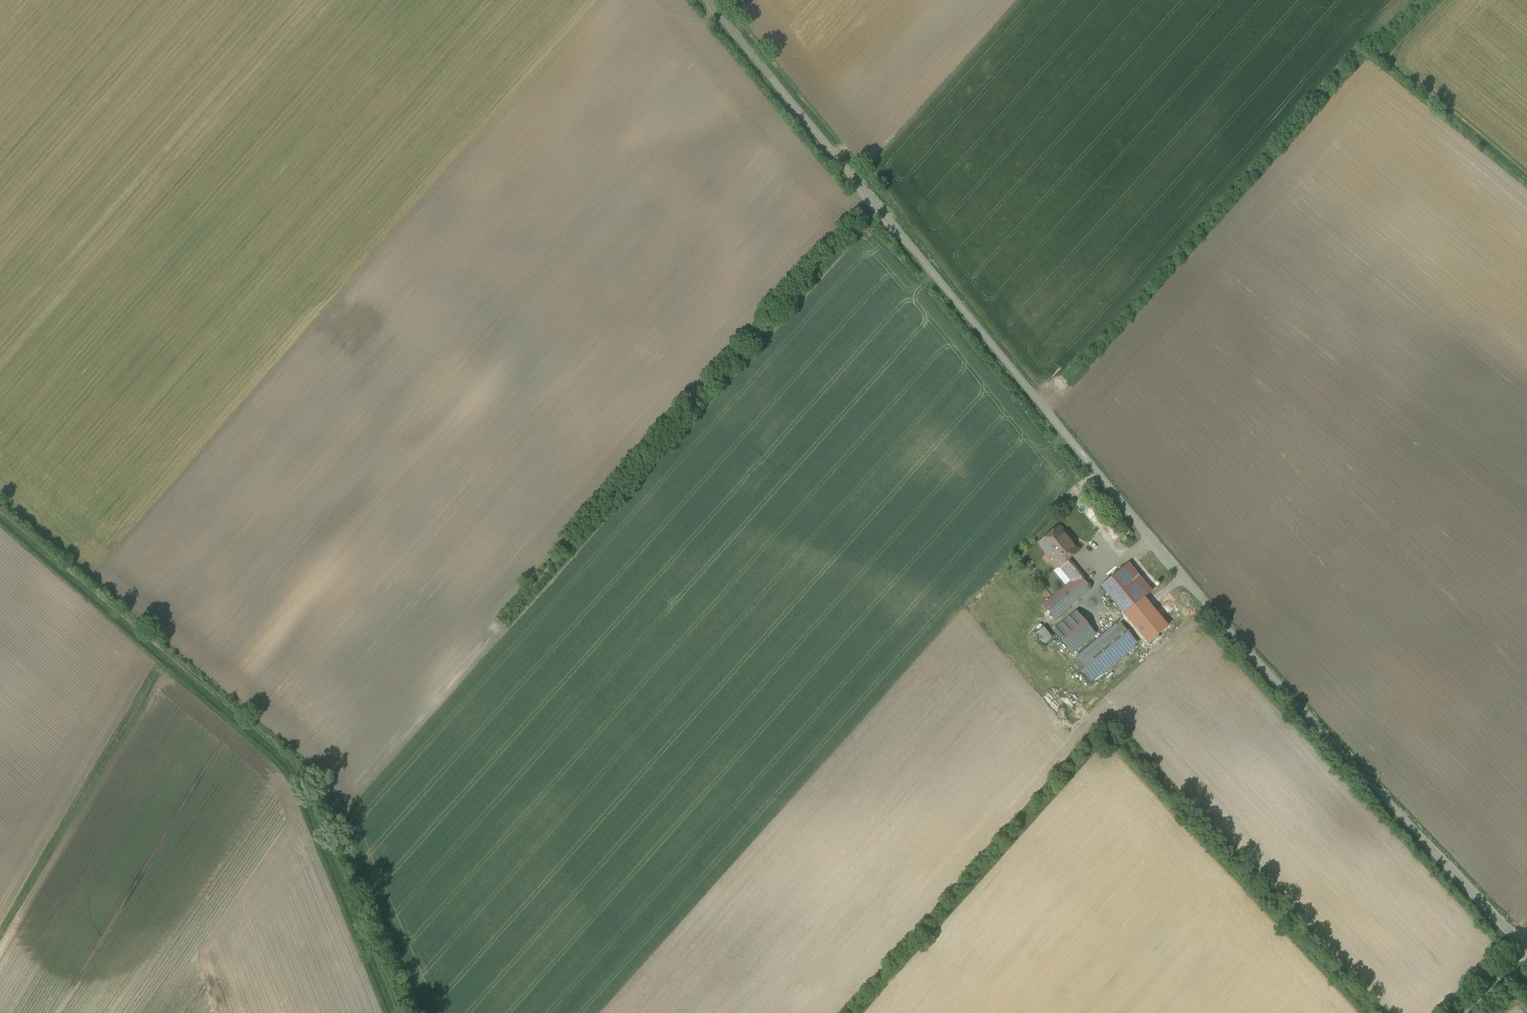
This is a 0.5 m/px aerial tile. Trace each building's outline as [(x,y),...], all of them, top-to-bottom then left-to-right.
[(1059,528),(1040,544),(1053,559),(1052,561),(1056,565),(1058,565),(1072,582),(1080,576),(1067,560),(1078,552),(1066,538),(1066,537),(1066,536),(1059,528)] [(1128,564),(1102,586),(1127,616),(1142,634),(1145,638),(1151,645),(1160,637),(1157,634),(1166,627),(1143,599),(1152,592),(1128,564)] [(1053,598),(1045,605),(1055,618),(1091,589),(1080,576),(1072,582),(1053,598)] [(1077,612),(1055,629),(1071,648),(1092,631),(1077,612)] [(1127,616),(1080,655),(1095,673),(1142,634),(1127,616)] [(1042,629),(1036,633),(1045,644),(1050,640),(1051,640),(1042,629)]
